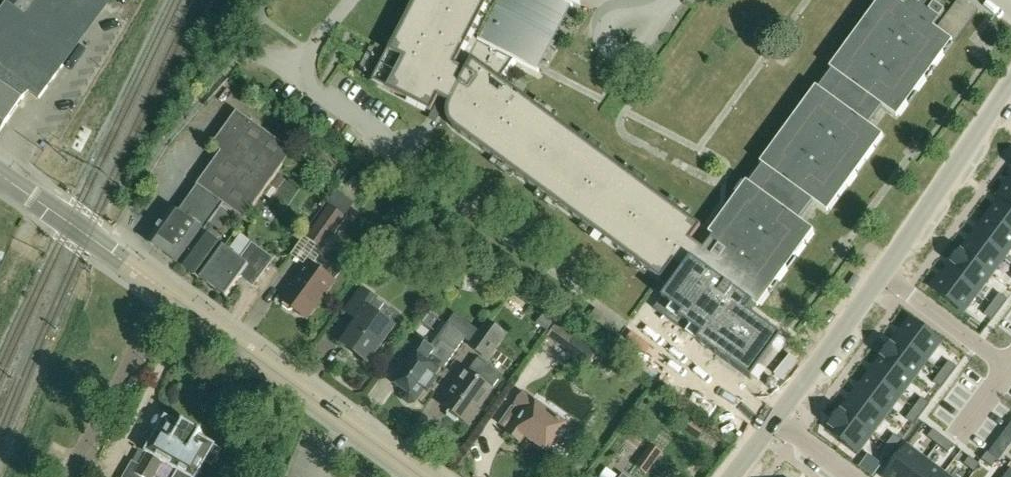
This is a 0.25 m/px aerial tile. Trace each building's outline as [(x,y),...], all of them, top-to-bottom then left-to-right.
[(28,92),(39,99),(62,66),(50,57),(89,0),(3,0),(5,2),(0,9),(0,133),(28,92)] [(372,82),(430,112),(438,98),(448,104),(447,105),(447,107),(446,109),(446,110),(446,111),(446,113),(446,115),(446,117),(446,118),(447,120),(448,123),(449,124),(450,126),(452,127),(453,129),(662,281),(675,263),(684,270),(653,311),(750,382),(782,340),(746,313),(754,303),(758,306),(813,231),(798,220),(813,201),(827,212),(882,136),(868,126),(882,106),(896,117),(952,41),(934,28),(945,12),(929,0),(923,0),(920,5),(913,0),(909,0),(905,6),(897,0),(880,0),(830,68),(833,70),(819,89),(817,87),(761,163),(764,165),(750,184),(747,182),(709,233),(713,236),(704,249),(691,240),(701,226),(499,79),(514,60),(538,73),(539,72),(531,68),(564,3),(572,7),(573,6),(562,0),(414,0),(372,82)] [(222,208),(234,216),(236,213),(246,220),(294,153),(237,113),(213,147),(222,153),(199,186),(224,205),(222,208)] [(346,185),(355,192),(362,182),(354,176),(346,185)] [(998,195),(1001,198),(1002,197),(1010,204),(1010,177),(998,195)] [(988,216),(1010,233),(1010,204),(1002,197),(1001,198),(988,216)] [(306,238),(324,250),(347,218),(330,205),(306,238)] [(202,228),(172,208),(148,242),(178,263),(202,228)] [(223,232),(234,216),(222,208),(210,224),(223,232)] [(974,234),(1005,257),(1010,249),(1010,233),(988,216),(974,234)] [(180,265),(200,280),(224,247),(204,233),(180,265)] [(974,234),(961,252),(991,275),(1005,257),(974,234)] [(224,247),(200,280),(226,299),(244,274),(257,283),(274,260),(252,245),(241,260),(224,247)] [(961,252),(947,270),(978,293),(991,275),(961,252)] [(309,262),(282,301),(284,303),(283,304),(284,307),(289,310),(292,310),(293,309),(307,319),(335,281),(309,262)] [(947,270),(933,289),(963,312),(978,293),(947,270)] [(358,322),(342,345),(369,364),(396,326),(392,323),(398,314),(385,305),(385,304),(363,288),(345,312),(358,322)] [(1000,293),(992,304),(1000,310),(1007,299),(1000,293)] [(992,304),(984,314),(992,320),(1000,310),(992,304)] [(420,320),(430,327),(439,315),(429,307),(420,320)] [(553,320),(544,314),(538,323),(547,330),(553,320)] [(910,319),(896,338),(926,361),(941,342),(910,319)] [(488,320),(468,347),(487,361),(507,334),(488,320)] [(566,353),(584,365),(595,350),(576,337),(575,338),(556,324),(547,336),(567,351),(566,353)] [(429,343),(420,336),(406,355),(415,362),(405,374),(406,375),(398,385),(407,391),(404,395),(405,400),(410,403),(416,402),(426,388),(428,390),(436,379),(433,377),(441,366),(444,369),(467,338),(450,326),(439,341),(441,342),(435,351),(427,345),(429,343)] [(896,338),(882,356),(913,379),(926,361),(896,338)] [(882,356),(869,374),(899,397),(913,379),(882,356)] [(469,372),(466,370),(447,397),(450,399),(444,407),(449,411),(448,413),(458,421),(460,418),(465,422),(473,410),(476,412),(492,390),(491,389),(501,376),(478,360),(469,372)] [(949,361),(941,372),(949,378),(951,374),(957,367),(949,361)] [(941,372),(933,382),(941,388),(943,385),(949,378),(941,372)] [(869,374),(855,393),(886,416),(899,397),(869,374)] [(855,393),(841,411),(872,434),(886,416),(855,393)] [(514,406),(500,425),(507,430),(505,433),(520,444),(525,436),(547,452),(554,442),(560,446),(571,431),(522,395),(515,405),(516,406),(515,407),(514,406)] [(922,398),(914,408),(921,414),(929,403),(922,398)] [(914,408),(906,419),(914,425),(921,414),(914,408)] [(841,411),(827,430),(858,453),(872,434),(841,411)] [(163,464),(178,472),(175,476),(197,476),(205,463),(213,468),(222,452),(215,448),(216,447),(199,437),(201,433),(184,423),(182,427),(166,418),(165,421),(161,419),(156,420),(153,424),(154,431),(157,433),(145,454),(141,451),(126,476),(156,476),(163,464)] [(933,429),(927,437),(938,445),(944,437),(933,429)] [(895,434),(886,445),(894,451),(902,440),(895,434)] [(944,437),(938,445),(948,453),(954,445),(944,437)] [(886,445),(879,455),(886,461),(894,451),(886,445)] [(884,476),(914,476),(926,461),(907,446),(884,476)] [(987,452),(981,460),(992,468),(998,460),(987,452)] [(643,456),(636,466),(647,473),(654,463),(643,456)] [(969,457),(964,464),(974,473),(975,471),(980,465),(979,464),(969,457)] [(914,476),(942,476),(944,474),(926,461),(914,476)]
